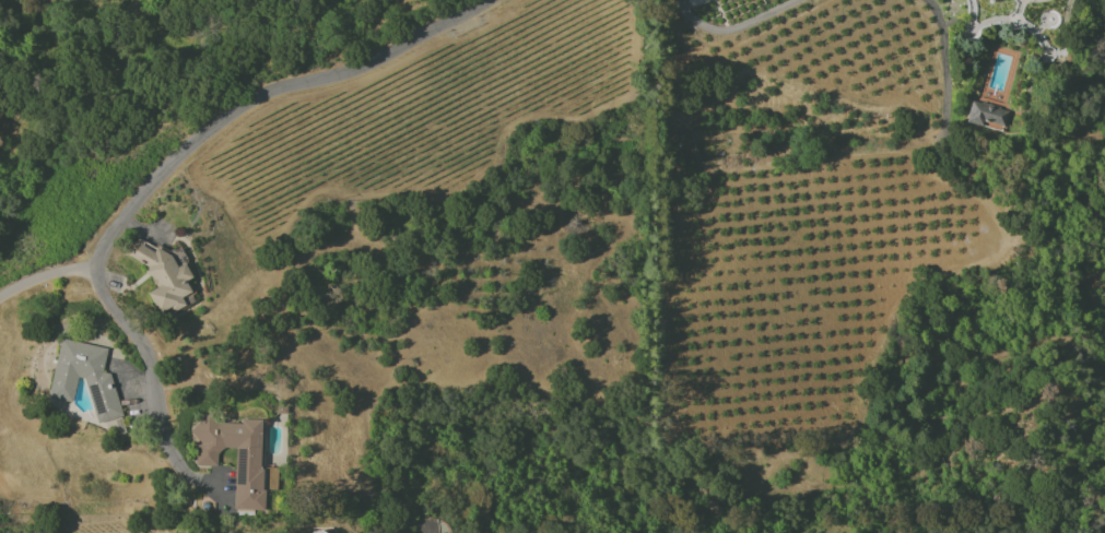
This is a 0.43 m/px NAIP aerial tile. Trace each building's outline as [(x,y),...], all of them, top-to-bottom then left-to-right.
[(966,121),(1005,128),(1008,108),(970,102),(966,121)] [(135,252),(154,289),(147,293),(158,314),(171,307),(173,311),(185,305),(181,297),(190,292),(185,281),(192,277),(183,261),(184,261),(177,247),(163,254),(160,246),(146,253),(144,247),(135,252)] [(48,398),(72,402),(77,379),(85,380),(95,423),(121,417),(111,374),(102,372),(107,349),(59,339),(48,398)] [(261,510),(263,420),(241,419),(241,423),(199,422),(199,428),(196,428),(195,466),(216,467),(217,449),(235,450),(234,509),(261,510)]
